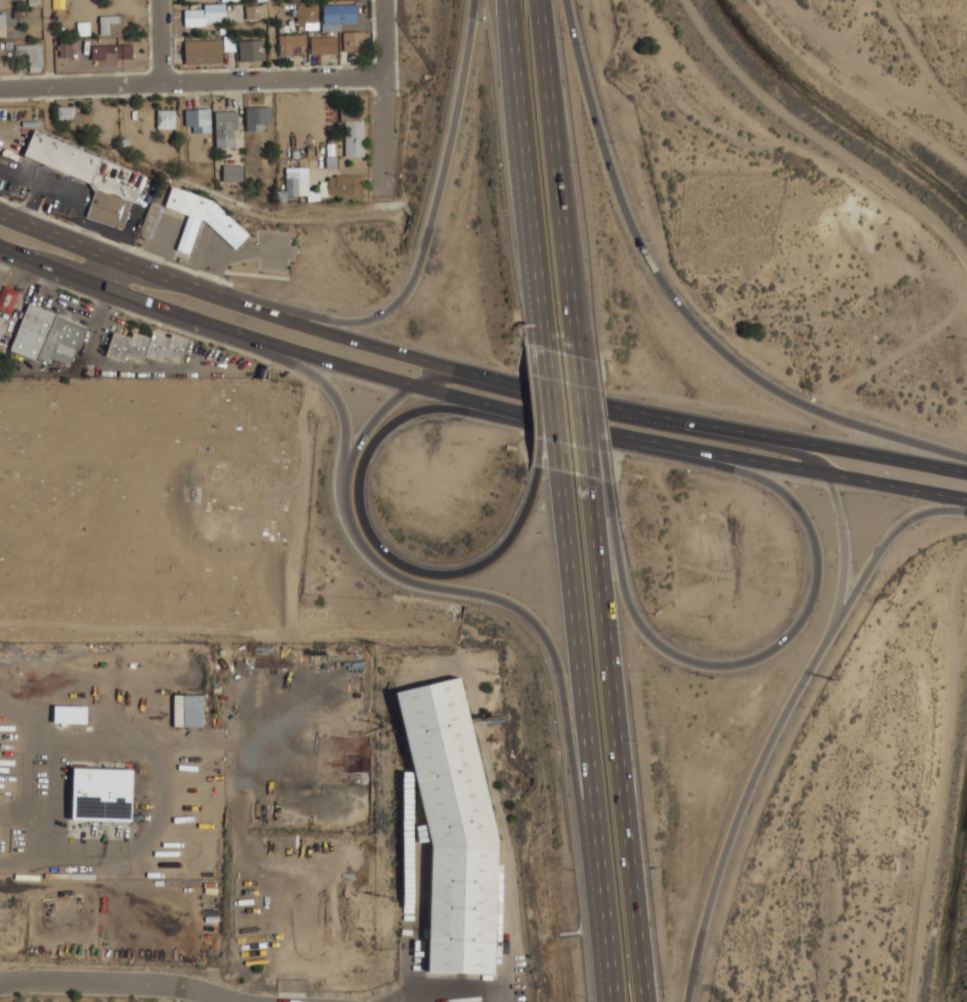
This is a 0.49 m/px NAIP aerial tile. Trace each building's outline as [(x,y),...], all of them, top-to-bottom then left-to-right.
[(323,3),(323,26),(357,26),(357,3),(323,3)] [(266,4),(245,4),(245,17),(266,17),(266,4)] [(295,4),(295,26),(317,26),(317,4),(295,4)] [(185,24),(205,24),(205,8),(185,8),(185,24)] [(99,33),(124,33),(124,14),(99,14),(99,33)] [(78,35),(89,35),(89,23),(77,23),(78,35)] [(365,30),(343,30),(343,50),(365,50),(365,30)] [(306,54),(306,33),(278,33),(278,54),(306,54)] [(337,34),(309,34),(309,53),(337,53),(337,34)] [(224,63),(223,49),(234,49),(234,36),(184,37),(184,64),(224,63)] [(264,38),(239,38),(239,60),(264,60),(264,38)] [(59,55),(72,55),(72,41),(59,41),(59,55)] [(42,70),(42,42),(18,42),(18,53),(27,53),(27,70),(42,70)] [(132,61),(132,43),(90,43),(91,61),(132,61)] [(82,113),(75,113),(75,104),(59,104),(59,122),(82,122),(82,113)] [(245,105),(245,129),(271,129),(271,105),(245,105)] [(211,132),(211,107),(185,107),(185,132),(211,132)] [(156,127),(175,127),(175,108),(156,108),(156,127)] [(215,110),(215,146),(238,146),(238,110),(215,110)] [(364,156),(364,111),(343,111),(343,156),(364,156)] [(103,154),(33,128),(22,157),(92,183),(103,154)] [(222,180),(242,180),(242,164),(222,164),(222,180)] [(286,194),(307,194),(307,199),(318,199),(318,190),(309,190),(309,166),(286,166),(286,194)] [(362,174),(328,174),(328,194),(362,194),(362,174)] [(188,213),(177,249),(190,253),(200,219),(206,221),(235,248),(247,236),(248,232),(212,197),(166,183),(160,204),(188,213)] [(87,218),(124,226),(131,197),(93,189),(87,218)] [(19,291),(3,285),(0,293),(0,310),(10,314),(19,291)] [(85,325),(27,304),(10,350),(49,364),(51,358),(71,365),(85,325)] [(106,356),(124,362),(125,356),(143,361),(144,357),(163,362),(164,357),(183,362),(190,340),(171,334),(170,337),(152,332),(151,337),(133,332),(131,337),(113,332),(106,356)] [(459,676),(395,692),(432,846),(428,971),(495,973),(499,838),(459,676)] [(174,695),(174,726),(203,726),(203,695),(174,695)] [(87,724),(87,706),(54,705),(54,723),(87,724)] [(72,818),(131,820),(132,768),(74,767),(72,818)]
